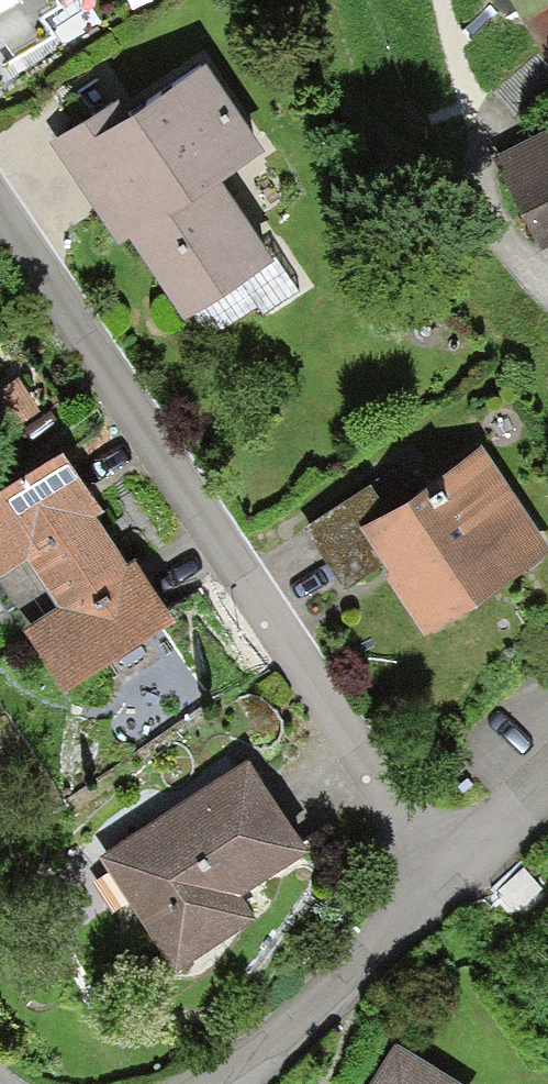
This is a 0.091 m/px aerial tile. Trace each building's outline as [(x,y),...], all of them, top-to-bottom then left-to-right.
[(106,95),(37,139),(105,246),(123,234),(172,309),(251,259),(201,181),(248,150),(191,61),(115,109),(106,95)] [(475,152),(529,256),(547,247),(547,143),(536,120),(475,152)] [(360,478),(289,524),(334,592),(369,569),(414,637),(546,551),(475,442),(378,505),(360,478)] [(0,497),(0,580),(26,563),(59,615),(26,636),(62,694),(173,624),(135,564),(124,570),(93,520),(100,515),(63,457),(0,497)] [(305,851),(245,760),(96,857),(174,976),(256,923),(238,895),(305,851)] [(380,1039),(353,1083),(457,1083),(380,1039)]
